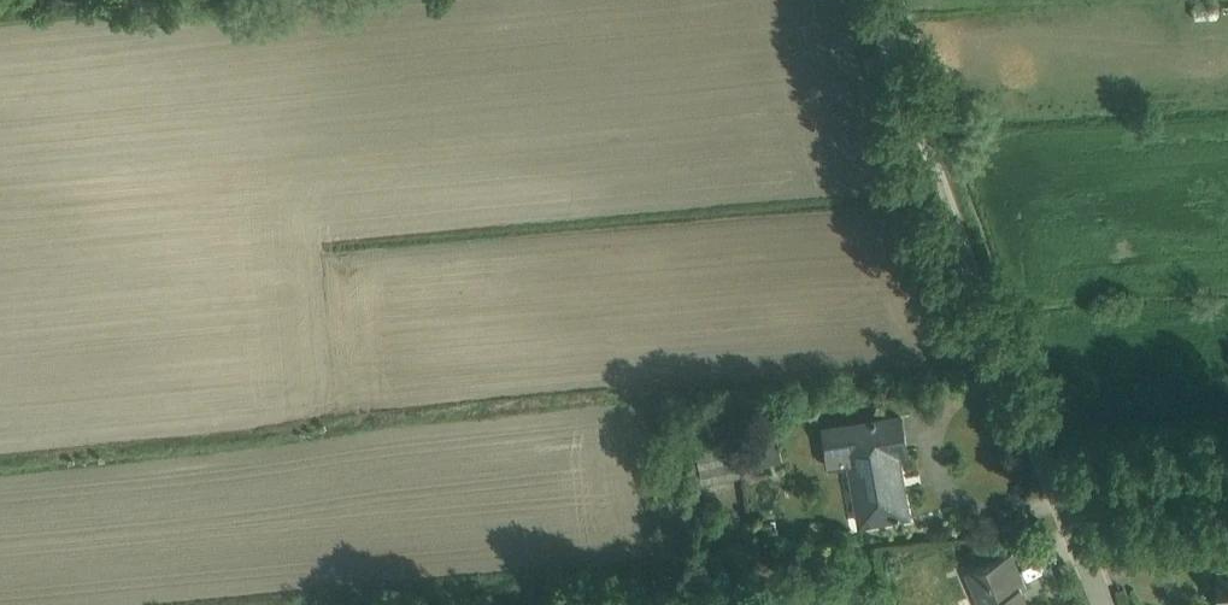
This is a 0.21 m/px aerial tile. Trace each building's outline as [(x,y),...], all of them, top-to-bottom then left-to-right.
[(901,414),(823,428),(830,464),(848,461),(858,522),(909,513),(898,451),(908,449),(901,414)] [(779,435),(758,439),(762,463),(783,459),(779,435)] [(740,442),(698,450),(703,481),(746,473),(740,442)] [(965,570),(980,604),(1035,604),(1011,552),(965,570)] [(1217,568),(1220,601),(1227,601),(1227,567),(1217,568)]
